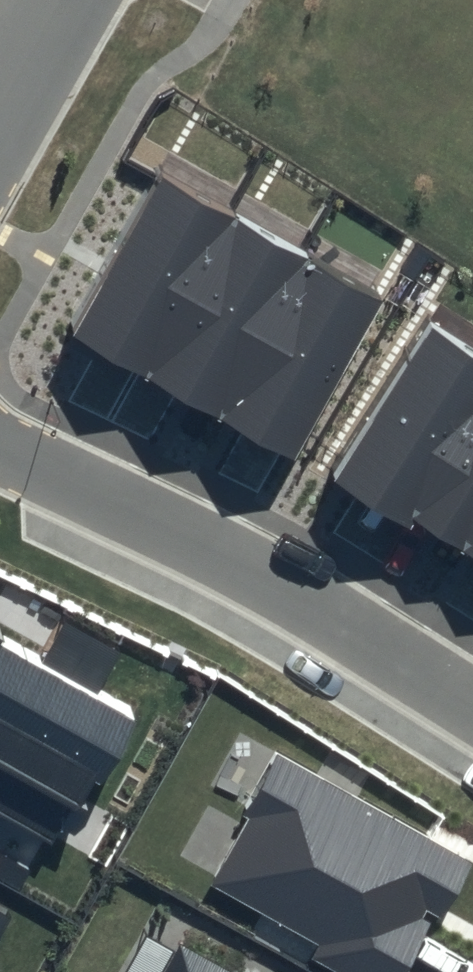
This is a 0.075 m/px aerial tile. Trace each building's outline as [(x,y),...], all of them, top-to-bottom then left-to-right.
[(380,291),(160,172),(69,338),(289,458),(380,291)] [(429,318),(327,476),(406,527),(411,519),(472,558),(472,346),(429,318)] [(0,633),(0,808),(59,841),(97,775),(104,779),(142,711),(0,633)] [(274,754),(240,815),(248,820),(211,885),(319,945),(310,960),(332,971),(404,971),(433,922),(423,917),(428,908),(440,915),(470,863),(274,754)] [(10,913),(0,908),(0,931),(10,913)] [(181,943),(165,971),(233,971),(181,943)]
